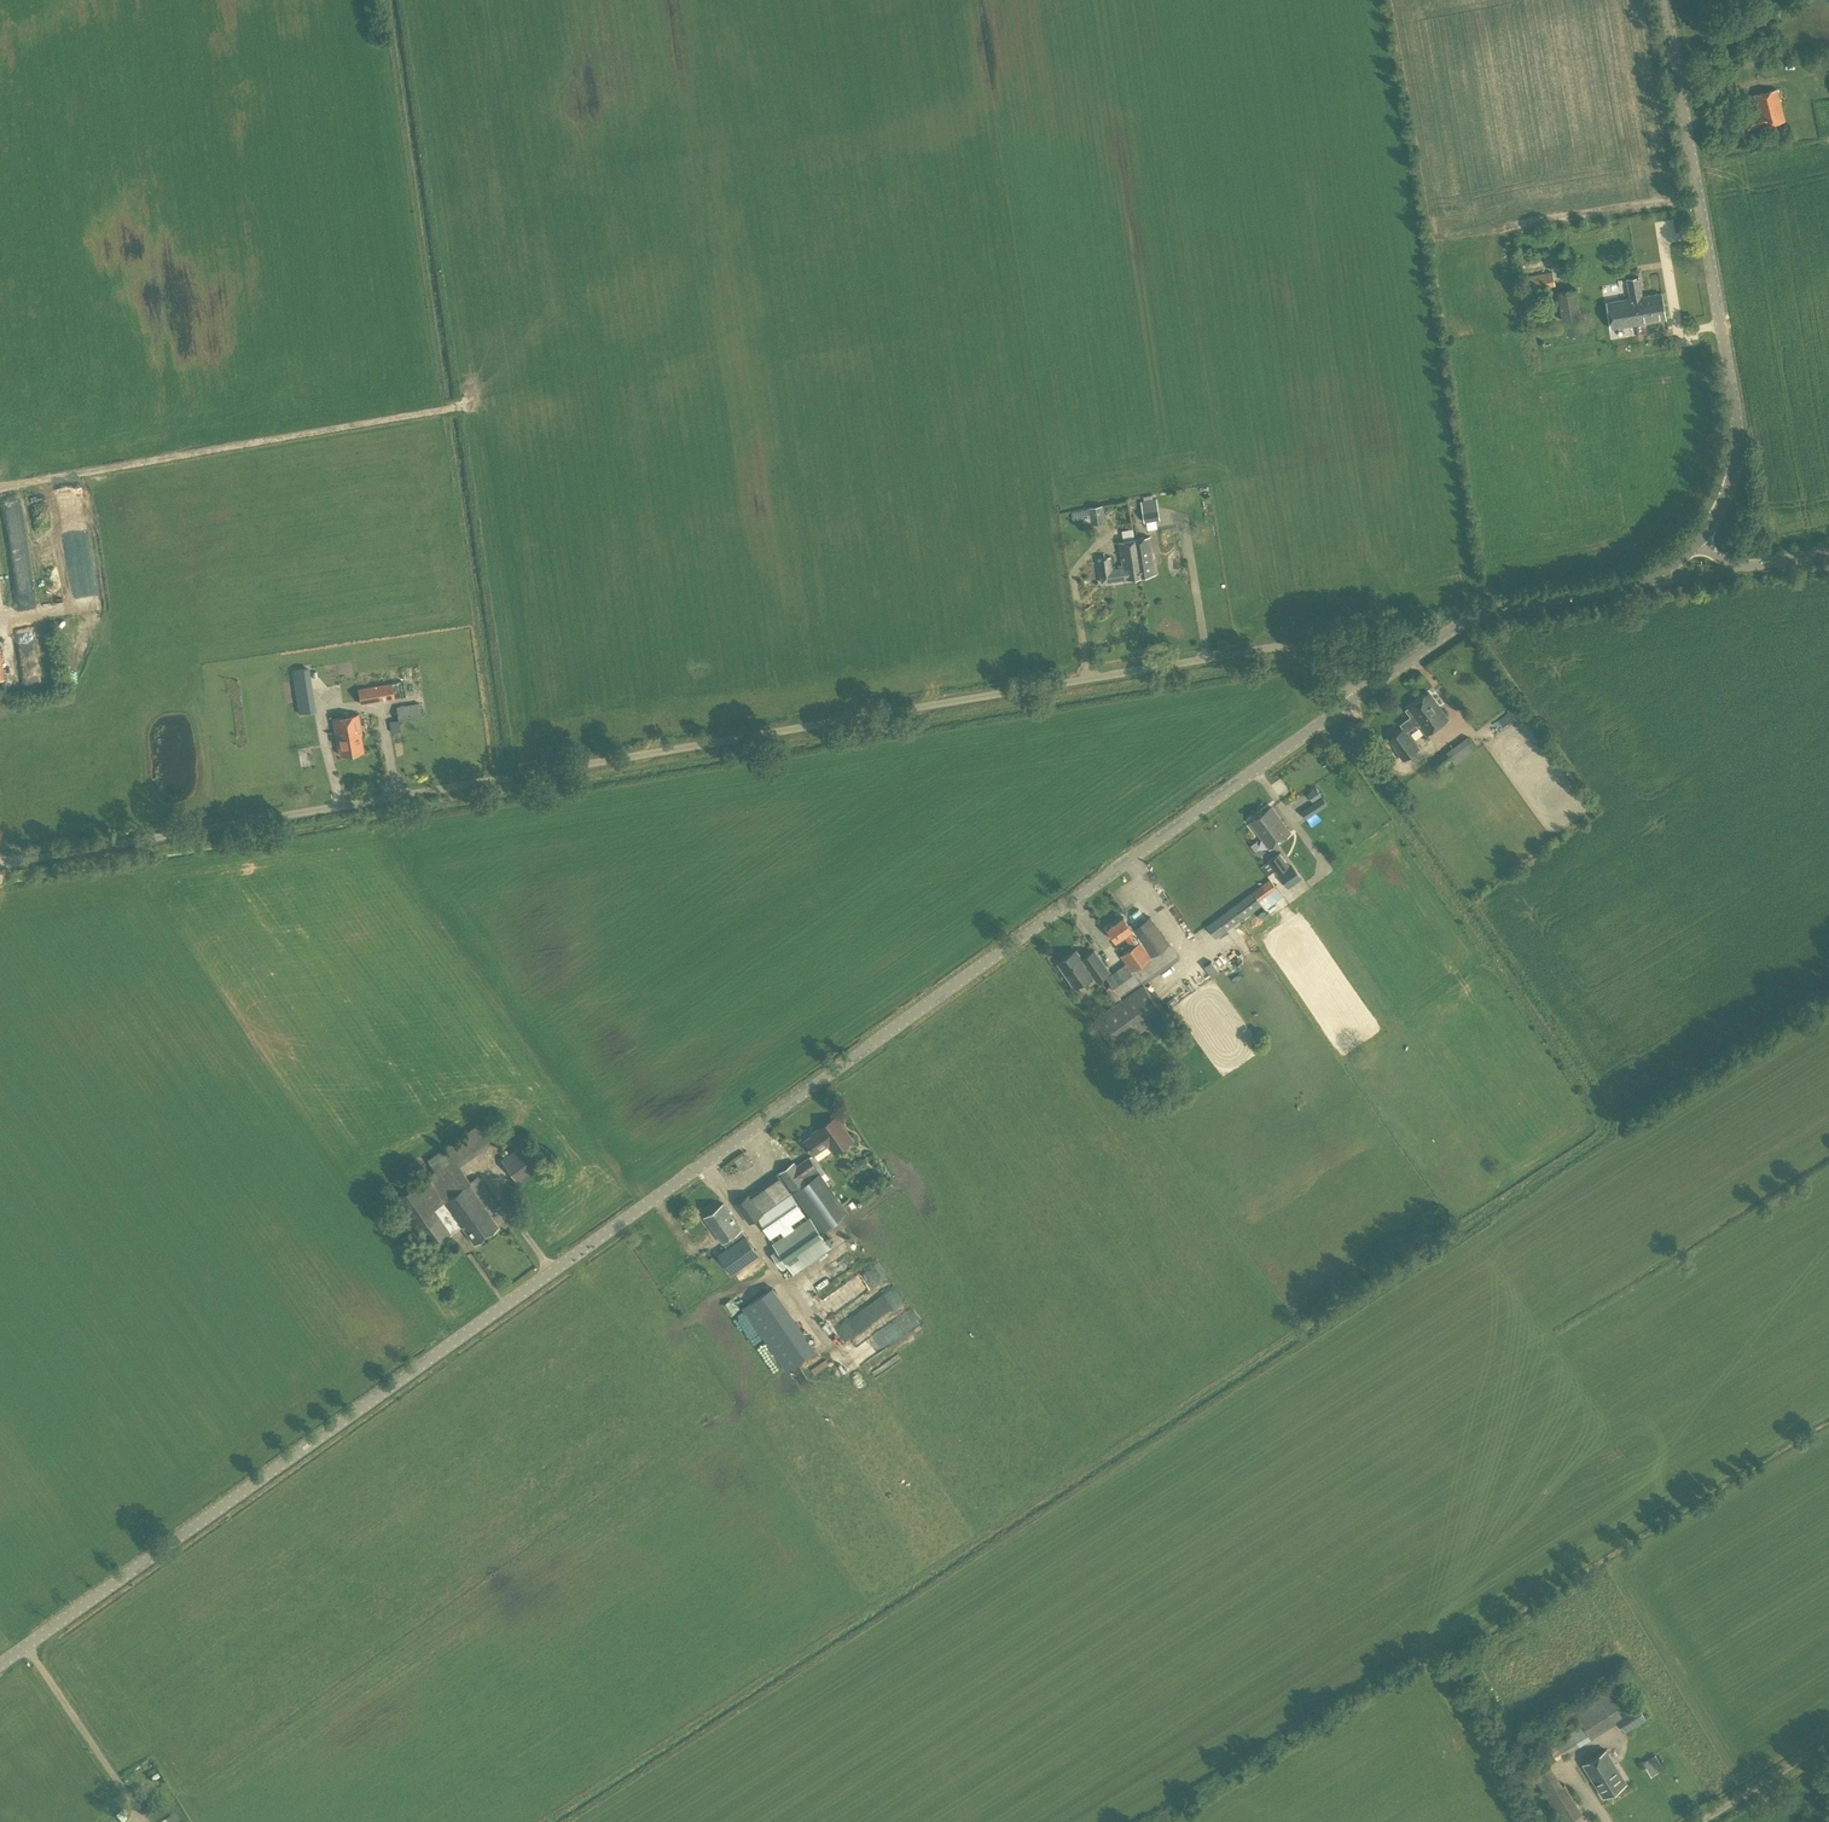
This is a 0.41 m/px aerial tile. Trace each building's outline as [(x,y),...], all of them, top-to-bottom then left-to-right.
[(1763,125),(1784,120),(1776,89),(1754,95),(1759,114),(1745,117),(1748,128),(1763,124),(1763,125)] [(1716,120),(1726,118),(1724,109),(1715,110),(1716,120)] [(1552,271),(1528,276),(1531,290),(1555,286),(1552,271)] [(1642,295),(1639,278),(1628,279),(1631,297),(1607,301),(1611,327),(1665,318),(1661,292),(1642,295)] [(1558,290),(1562,320),(1581,317),(1577,288),(1558,290)] [(3,513),(19,508),(16,498),(0,503),(3,513)] [(1145,522),(1160,520),(1157,498),(1141,501),(1145,522)] [(1092,524),(1106,522),(1103,505),(1089,507),(1089,508),(1082,509),(1085,525),(1092,523),(1092,524)] [(11,536),(21,536),(21,528),(11,528),(11,536)] [(1114,581),(1142,576),(1136,540),(1119,542),(1123,567),(1113,569),(1114,581)] [(360,704),(394,699),(394,698),(406,696),(403,681),(358,688),(360,704)] [(310,682),(294,685),(295,692),(311,690),(310,682)] [(1426,734),(1447,719),(1429,693),(1406,710),(1411,716),(1401,724),(1404,728),(1388,739),(1403,760),(1419,748),(1407,731),(1415,724),(1417,727),(1419,725),(1426,734)] [(391,732),(400,731),(398,721),(421,717),(419,702),(396,707),(398,720),(389,721),(391,732)] [(299,714),(315,711),(313,704),(298,706),(299,714)] [(340,737),(360,734),(361,733),(358,715),(333,719),(336,735),(340,734),(340,737)] [(340,734),(336,735),(336,738),(338,738),(341,754),(363,750),(360,734),(340,737),(340,734)] [(1455,764),(1477,749),(1469,737),(1431,762),(1437,771),(1439,770),(1440,770),(1447,765),(1447,764),(1453,760),(1455,764)] [(1305,819),(1328,805),(1322,797),(1300,811),(1305,819)] [(1270,848),(1291,833),(1272,807),(1251,823),(1270,848)] [(1259,856),(1265,852),(1257,840),(1251,845),(1259,856)] [(1289,865),(1280,853),(1268,861),(1269,861),(1275,870),(1277,874),(1289,865)] [(1267,876),(1275,870),(1269,861),(1261,867),(1267,876)] [(1270,878),(1217,918),(1226,931),(1243,918),(1244,918),(1262,905),(1260,901),(1277,888),(1270,878)] [(1133,930),(1124,917),(1108,928),(1116,941),(1125,935),(1133,947),(1121,956),(1127,965),(1107,979),(1111,985),(1106,989),(1116,1003),(1094,1018),(1115,1048),(1164,1014),(1140,981),(1177,955),(1151,917),(1133,930)] [(1085,963),(1076,950),(1058,963),(1074,987),(1092,974),(1096,980),(1109,971),(1098,955),(1085,963)] [(1213,976),(1220,971),(1213,961),(1206,966),(1213,976)] [(834,1152),(852,1140),(836,1117),(811,1134),(812,1136),(805,1141),(814,1154),(829,1144),(834,1152)] [(469,1182),(455,1162),(488,1139),(478,1124),(428,1160),(433,1167),(425,1173),(427,1176),(395,1199),(430,1248),(461,1226),(473,1243),(498,1226),(490,1214),(499,1207),(477,1176),(469,1182)] [(519,1184),(546,1165),(527,1139),(500,1159),(519,1184)] [(794,1161),(778,1172),(795,1195),(822,1232),(849,1212),(822,1174),(810,1157),(809,1156),(796,1165),(794,1161)] [(737,1207),(747,1222),(760,1212),(768,1224),(797,1203),(778,1177),(737,1207)] [(732,1273),(759,1254),(723,1204),(705,1216),(728,1248),(719,1254),(732,1273)] [(777,1249),(772,1253),(782,1268),(787,1264),(791,1269),(826,1244),(808,1219),(773,1243),(777,1249)] [(753,1274),(767,1264),(762,1257),(748,1267),(753,1274)] [(740,1283),(746,1279),(744,1277),(749,1273),(746,1269),(736,1276),(740,1283)] [(786,1371),(815,1351),(772,1288),(743,1308),(786,1371)] [(1647,1719),(1638,1705),(1622,1715),(1616,1718),(1618,1721),(1625,1732),(1647,1719)] [(1591,1738),(1579,1718),(1565,1727),(1569,1734),(1549,1746),(1557,1759),(1591,1738)] [(1603,1797),(1627,1783),(1606,1750),(1583,1764),(1603,1797)] [(1650,1775),(1663,1768),(1657,1758),(1644,1765),(1650,1775)] [(1565,1784),(1563,1785),(1546,1795),(1563,1821),(1566,1821),(1582,1812),(1566,1786),(1565,1784)]
